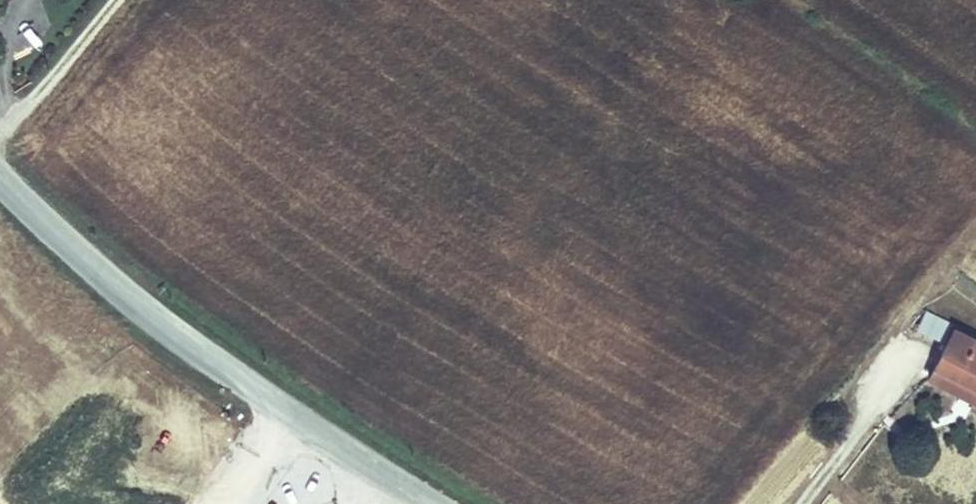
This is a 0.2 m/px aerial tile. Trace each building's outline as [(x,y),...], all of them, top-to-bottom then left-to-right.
[(955,326),(927,379),(971,403),(967,409),(975,414),(975,337),(955,326)]
